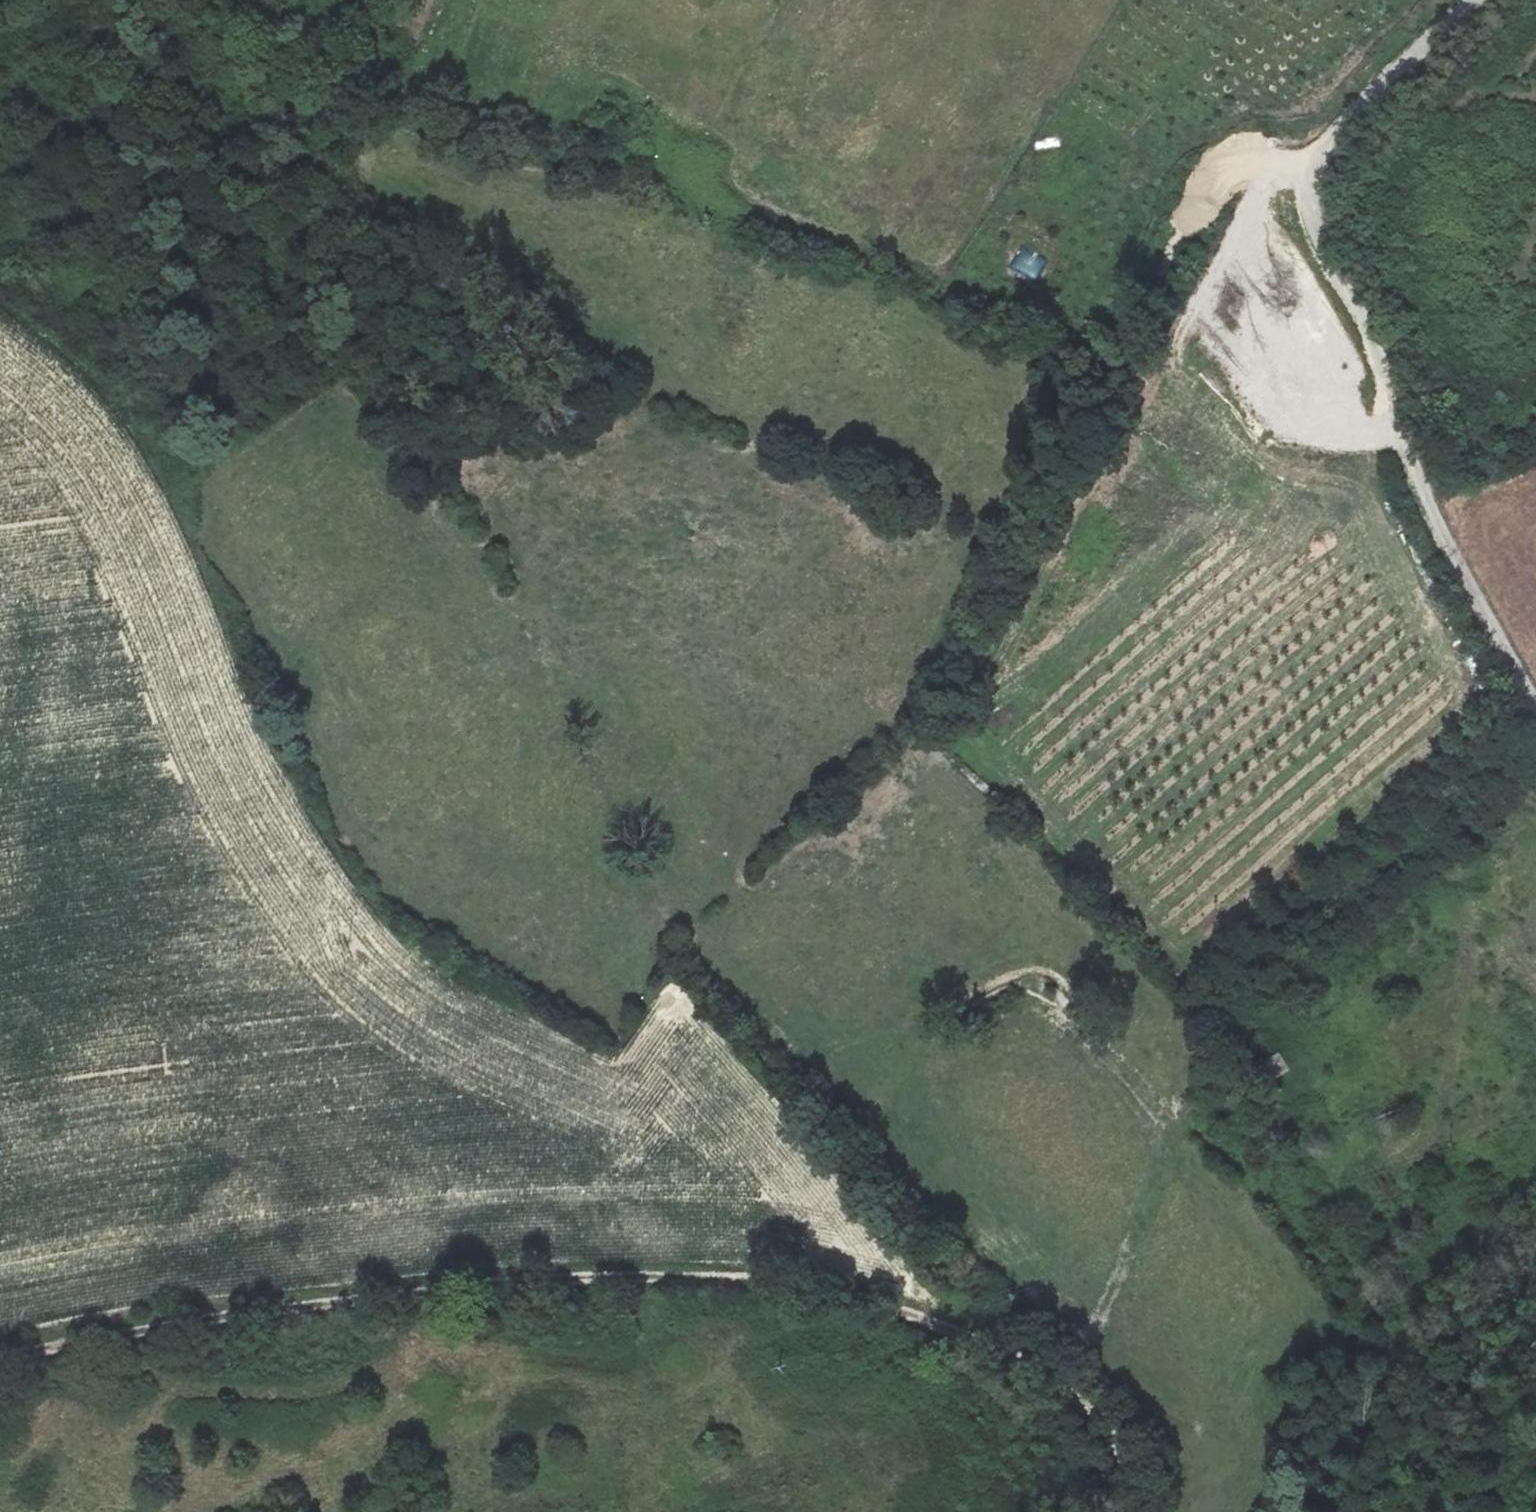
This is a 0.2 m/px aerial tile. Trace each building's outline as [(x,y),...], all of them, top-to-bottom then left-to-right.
[(1007,269),(1035,284),(1048,259),(1021,245),(1007,269)]
